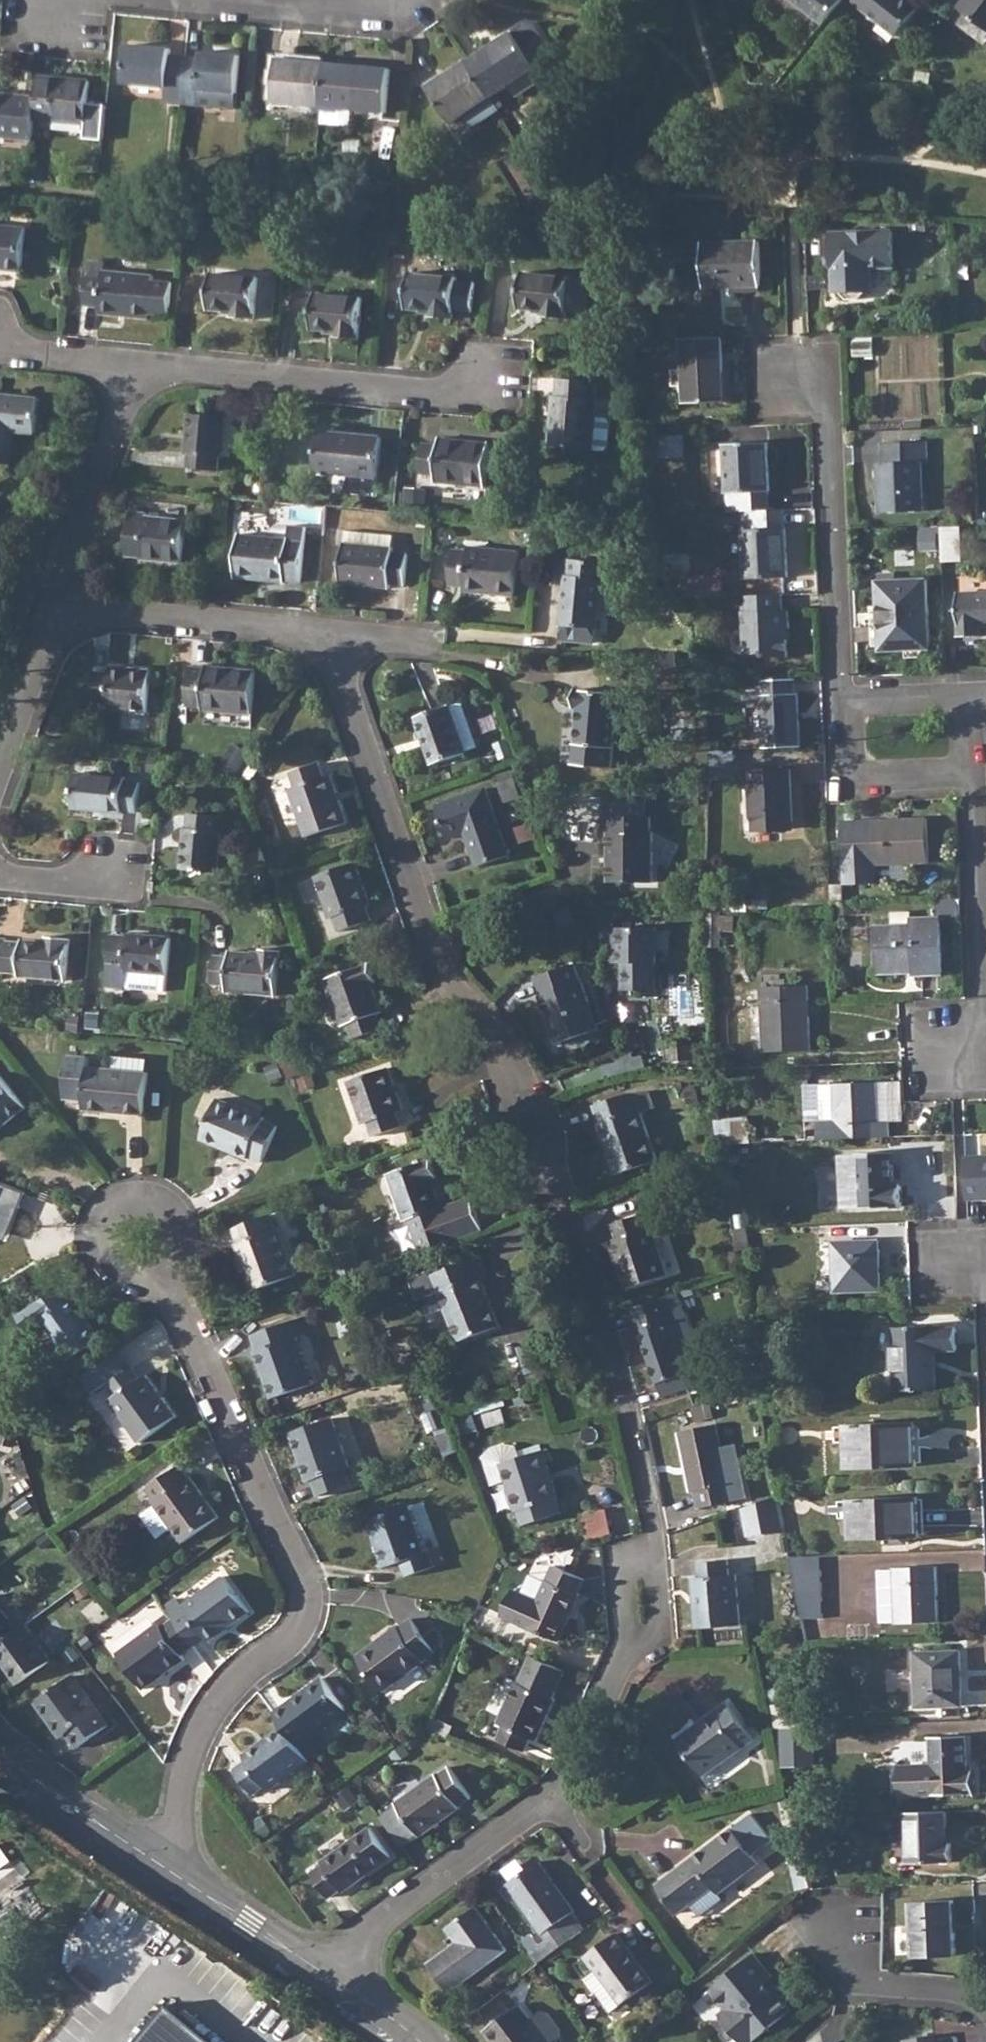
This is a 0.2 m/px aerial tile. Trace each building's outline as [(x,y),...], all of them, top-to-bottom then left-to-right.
[(824,21),(841,0),(797,0),(824,21)] [(898,32),(920,5),(913,0),(858,0),(898,32)] [(962,5),(968,10),(985,24),(985,0),(966,0),(962,5)] [(512,31),(468,59),(471,64),(491,95),(492,96),(509,86),(516,96),(541,79),(535,69),(537,67),(512,31)] [(123,79),(166,83),(183,85),(187,54),(171,52),(171,46),(127,42),(123,79)] [(183,85),(182,101),(235,106),(240,52),(201,48),(201,55),(187,54),(183,85)] [(274,99),(322,103),(326,61),(279,57),(274,99)] [(326,61),(322,103),(387,110),(391,67),(326,61)] [(441,77),(428,85),(451,121),(464,112),(472,125),(499,107),(492,96),(491,95),(471,64),(452,76),(449,72),(441,77)] [(37,94),(35,118),(85,122),(89,80),(38,75),(37,94)] [(33,137),(35,118),(37,94),(0,90),(0,134),(33,137)] [(21,268),(27,225),(0,223),(0,266),(21,268)] [(833,231),(834,250),(835,270),(835,290),(839,291),(848,298),(861,298),(869,290),(874,289),(873,265),(894,264),(894,230),(833,231)] [(759,238),(704,241),(705,286),(762,284),(759,238)] [(150,312),(170,313),(174,281),(153,279),(154,272),(104,267),(104,260),(90,259),(86,303),(101,304),(100,311),(150,315),(150,312)] [(523,269),(519,306),(544,308),(544,314),(566,316),(567,307),(583,308),(586,277),(570,275),(570,273),(523,269)] [(213,270),(209,307),(233,309),(232,314),(256,316),(260,275),(213,270)] [(412,270),(408,307),(432,310),(431,314),(453,317),(455,308),(472,309),(474,280),(457,279),(457,275),(412,270)] [(316,291),(313,328),(336,330),(336,335),(358,337),(362,295),(316,291)] [(722,335),(681,337),(685,402),(726,400),(722,335)] [(553,393),(549,443),(603,449),(608,445),(611,421),(607,417),(596,415),(598,397),(595,396),(597,380),(557,376),(555,393),(553,393)] [(10,460),(14,429),(36,430),(39,396),(0,393),(0,459),(10,460)] [(190,412),(186,450),(189,451),(188,465),(218,468),(220,454),(223,454),(227,415),(190,412)] [(320,430),(317,469),(378,475),(383,435),(320,430)] [(424,442),(421,471),(437,473),(436,479),(485,484),(489,441),(440,436),(439,444),(424,442)] [(883,460),(877,461),(879,510),(922,509),(922,458),(926,458),(925,439),(882,441),(883,460)] [(727,492),(727,509),(743,509),(768,507),(767,490),(769,489),(767,441),(723,443),(725,492),(727,492)] [(768,507),(743,509),(744,528),(743,529),(745,576),(787,575),(785,527),(783,526),(782,508),(768,507)] [(131,509),(127,554),(141,555),(142,557),(182,561),(186,518),(146,514),(147,510),(131,509)] [(240,531),(236,576),(285,581),(286,578),(300,580),(306,525),(290,523),(289,535),(240,531)] [(924,524),(923,548),(942,549),(943,525),(924,524)] [(965,525),(945,524),(945,560),(965,560),(965,525)] [(345,540),(341,581),(391,586),(392,581),(406,582),(408,552),(394,550),(394,545),(345,540)] [(453,547),(450,582),(465,584),(464,588),(514,593),(519,550),(469,544),(468,549),(453,547)] [(690,551),(660,553),(661,569),(691,568),(690,551)] [(567,573),(561,638),(596,642),(602,576),(609,576),(610,560),(571,556),(569,572),(567,573)] [(929,577),(878,578),(881,646),(931,646),(929,577)] [(958,592),(960,635),(981,634),(981,625),(985,624),(985,590),(958,592)] [(782,593),(742,594),(745,653),(762,652),(766,656),(787,655),(786,627),(789,627),(789,609),(783,609),(782,593)] [(95,669),(93,700),(107,701),(107,708),(146,712),(150,667),(111,663),(109,670),(95,669)] [(190,664),(188,704),(202,705),(202,708),(251,713),(255,668),(206,664),(206,666),(190,664)] [(795,678),(764,679),(764,694),(762,695),(764,745),(801,744),(798,692),(796,692),(795,678)] [(579,705),(573,763),(612,767),(620,692),(576,688),(574,705),(579,705)] [(464,700),(417,717),(433,762),(479,746),(464,700)] [(242,773),(254,751),(237,742),(225,763),(242,773)] [(296,784),(288,787),(305,834),(347,820),(331,773),(324,775),(320,762),(291,771),(296,784)] [(790,767),(751,769),(754,829),(793,827),(790,767)] [(76,771),(72,806),(122,812),(122,809),(139,810),(140,780),(126,779),(125,775),(76,771)] [(486,786),(437,804),(448,835),(464,830),(476,864),(509,853),(486,786)] [(185,825),(182,866),(217,869),(221,828),(217,828),(219,814),(190,811),(188,825),(185,825)] [(646,815),(615,814),(611,815),(610,829),(608,830),(608,881),(653,881),(653,830),(651,831),(651,815),(646,815)] [(928,817),(873,819),(874,862),(929,860),(928,817)] [(355,861),(315,874),(331,917),(334,916),(339,930),(372,918),(368,904),(370,903),(355,861)] [(875,927),(876,966),(914,965),(914,973),(942,972),(940,918),(911,918),(911,910),(892,911),(892,926),(875,927)] [(719,912),(704,913),(704,946),(720,945),(719,912)] [(656,927),(613,926),(614,949),(617,949),(617,961),(623,961),(623,988),(655,988),(656,927)] [(111,934),(107,981),(165,987),(169,935),(128,932),(128,935),(111,934)] [(20,970),(20,973),(66,977),(70,936),(46,934),(46,940),(23,937),(23,940),(7,939),(7,934),(0,933),(0,969),(20,970)] [(213,952),(211,981),(226,983),(225,990),(275,994),(280,949),(260,948),(260,952),(230,949),(229,954),(213,952)] [(369,960),(326,975),(343,1023),(348,1023),(353,1036),(381,1027),(376,1013),(381,1011),(370,981),(375,979),(369,960)] [(574,963),(535,977),(557,1043),(599,1029),(583,980),(580,980),(574,963)] [(806,984),(761,985),(763,1050),(809,1049),(806,984)] [(68,1053),(66,1096),(84,1098),(84,1107),(143,1112),(148,1069),(145,1069),(146,1057),(114,1054),(113,1066),(87,1063),(87,1055),(68,1053)] [(387,1066),(348,1080),(363,1122),(369,1120),(374,1133),(401,1124),(397,1110),(402,1108),(387,1066)] [(26,1106),(0,1073),(0,1127),(26,1106)] [(818,1120),(818,1139),(889,1135),(889,1121),(879,1120),(876,1081),(819,1083),(820,1120),(818,1120)] [(631,1091),(594,1104),(600,1120),(598,1121),(616,1172),(656,1159),(641,1112),(656,1106),(650,1090),(631,1091)] [(218,1096),(201,1136),(248,1155),(249,1153),(263,1159),(277,1124),(263,1118),(264,1115),(218,1096)] [(748,1124),(722,1125),(723,1138),(749,1137),(748,1124)] [(860,1204),(860,1206),(901,1205),(900,1183),(893,1183),(891,1150),(858,1152),(858,1153),(839,1155),(841,1205),(860,1204)] [(964,1156),(966,1197),(985,1197),(985,1155),(964,1156)] [(431,1158),(388,1172),(404,1219),(409,1217),(414,1231),(442,1221),(437,1208),(442,1206),(432,1177),(437,1175),(431,1158)] [(615,1236),(609,1238),(625,1286),(668,1272),(652,1224),(647,1225),(642,1211),(611,1222),(615,1236)] [(270,1212),(234,1225),(239,1240),(236,1240),(254,1288),(295,1272),(278,1225),(276,1225),(270,1212)] [(745,1226),(731,1227),(735,1250),(749,1247),(745,1226)] [(879,1239),(832,1241),(834,1290),(880,1289),(879,1239)] [(473,1256),(433,1272),(459,1339),(500,1322),(480,1273),(486,1270),(480,1253),(473,1256)] [(60,1287),(20,1315),(28,1328),(40,1320),(69,1359),(100,1337),(72,1297),(68,1299),(60,1287)] [(678,1292),(631,1307),(661,1395),(688,1386),(678,1357),(690,1353),(696,1343),(678,1292)] [(301,1314),(251,1334),(256,1350),(254,1351),(271,1397),(313,1382),(296,1335),(307,1331),(301,1314)] [(933,1324),(893,1325),(895,1389),(936,1388),(934,1349),(956,1348),(955,1326),(934,1326),(933,1324)] [(132,1365),(107,1383),(115,1396),(110,1400),(139,1440),(175,1414),(146,1374),(140,1378),(132,1365)] [(331,1418),(290,1434),(307,1480),(311,1478),(317,1494),(349,1482),(344,1467),(349,1464),(331,1418)] [(915,1420),(845,1423),(846,1467),(917,1464),(915,1420)] [(716,1421),(680,1428),(692,1489),(696,1489),(699,1506),(746,1496),(739,1457),(725,1460),(716,1421)] [(490,1448),(484,1454),(493,1483),(506,1479),(516,1509),(518,1510),(522,1523),(559,1511),(555,1497),(557,1496),(542,1448),(521,1455),(516,1443),(515,1442),(507,1441),(501,1442),(494,1444),(492,1447),(490,1448)] [(178,1464),(147,1488),(155,1500),(154,1501),(183,1541),(217,1515),(189,1475),(187,1476),(178,1464)] [(779,1493),(743,1506),(748,1533),(785,1525),(779,1493)] [(917,1495),(849,1498),(851,1538),(919,1536),(917,1495)] [(408,1504),(367,1519),(383,1564),(399,1558),(404,1575),(433,1565),(427,1549),(424,1550),(408,1504)] [(591,1531),(613,1528),(610,1508),(588,1512),(591,1531)] [(821,1554),(790,1556),(799,1600),(823,1599),(821,1554)] [(699,1576),(692,1576),(696,1628),(740,1623),(737,1572),(729,1572),(727,1558),(698,1561),(699,1576)] [(510,1590),(499,1614),(558,1638),(578,1593),(576,1592),(582,1578),(551,1564),(534,1600),(510,1590)] [(894,1568),(880,1568),(882,1620),(896,1620),(897,1621),(939,1619),(937,1565),(895,1567),(894,1568)] [(185,1609),(173,1617),(193,1645),(205,1636),(208,1640),(248,1610),(222,1574),(182,1604),(185,1609)] [(17,1628),(0,1605),(0,1640),(17,1628)] [(193,1645),(173,1617),(162,1626),(158,1620),(117,1649),(144,1686),(184,1657),(181,1653),(193,1645)] [(395,1625),(356,1654),(380,1689),(421,1660),(420,1659),(432,1650),(409,1618),(397,1627),(395,1625)] [(0,1640),(0,1657),(18,1681),(51,1658),(25,1623),(17,1628),(0,1640)] [(959,1649),(914,1650),(916,1706),(962,1705),(959,1649)] [(563,1669),(529,1654),(516,1680),(514,1680),(496,1720),(502,1723),(496,1736),(523,1749),(530,1736),(535,1739),(554,1697),(551,1696),(563,1669)] [(72,1675),(36,1701),(61,1736),(67,1733),(76,1747),(107,1724),(72,1675)] [(321,1676),(273,1711),(283,1725),(307,1757),(320,1748),(311,1734),(344,1710),(321,1676)] [(727,1701),(677,1738),(703,1774),(753,1738),(727,1701)] [(776,1713),(776,1727),(793,1727),(792,1713),(776,1713)] [(307,1757),(283,1725),(245,1754),(247,1760),(235,1768),(253,1792),(265,1783),(268,1787),(308,1759),(307,1757)] [(812,1732),(784,1732),(784,1764),(814,1763),(812,1732)] [(932,1763),(900,1765),(901,1797),(975,1794),(974,1770),(967,1770),(965,1735),(931,1737),(932,1763)] [(434,1774),(395,1802),(419,1835),(458,1807),(458,1804),(470,1795),(449,1766),(435,1775),(434,1774)] [(946,1811),(905,1813),(906,1842),(891,1842),(892,1861),(908,1861),(908,1863),(953,1862),(952,1844),(947,1843),(946,1811)] [(324,1864),(312,1872),(329,1896),(342,1887),(343,1889),(390,1855),(370,1827),(323,1861),(324,1864)] [(722,1898),(718,1893),(760,1863),(733,1827),(692,1857),(656,1884),(678,1912),(690,1903),(699,1915),(722,1898)] [(548,1939),(531,1950),(540,1963),(586,1931),(572,1913),(575,1911),(538,1860),(507,1883),(548,1939)] [(810,1885),(804,1860),(791,1863),(797,1888),(810,1885)] [(954,1900),(912,1902),(915,1957),(956,1955),(954,1900)] [(475,1906),(451,1923),(463,1938),(457,1942),(429,1962),(449,1990),(505,1949),(475,1906)] [(593,1968),(584,1975),(611,2011),(652,1980),(618,1933),(586,1957),(593,1968)] [(708,1992),(724,2012),(716,2019),(736,2041),(754,2041),(788,2015),(770,1993),(767,1995),(761,1987),(769,1980),(750,1957),(708,1992)] [(167,2001),(135,2041),(215,2041),(167,2001)] [(484,2029),(494,2041),(548,2041),(558,2035),(559,2028),(547,2011),(540,2010),(530,2017),(519,2003),(484,2029)] [(598,2041),(622,2041),(613,2031),(598,2041)]
